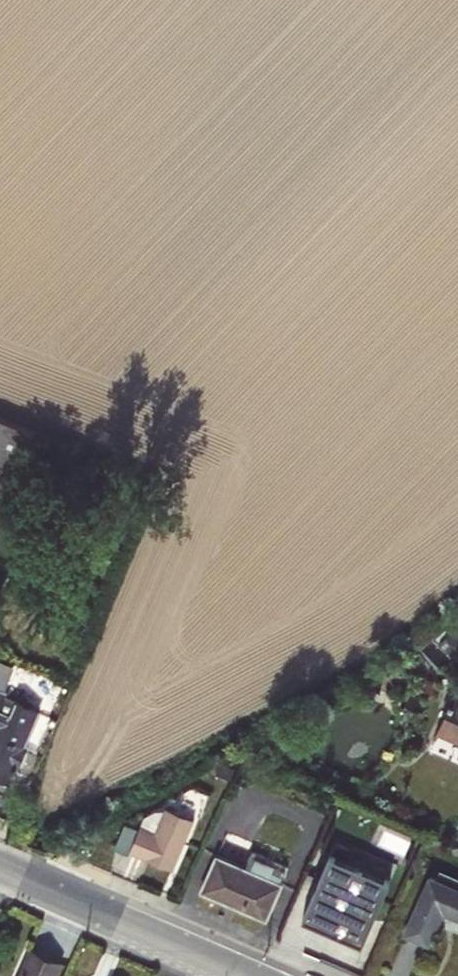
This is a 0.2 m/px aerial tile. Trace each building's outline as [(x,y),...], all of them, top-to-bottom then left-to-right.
[(50,439),(0,419),(0,561),(50,439)] [(437,643),(448,653),(457,643),(457,620),(437,643)] [(7,781),(13,768),(16,770),(28,744),(26,743),(40,710),(4,695),(6,690),(3,689),(13,665),(0,660),(0,777),(7,781)] [(454,690),(434,733),(457,743),(457,692),(454,690)] [(164,806),(163,809),(153,808),(142,815),(137,827),(124,822),(113,847),(127,853),(129,849),(172,868),(193,818),(164,806)] [(281,882),(214,853),(198,891),(265,919),(281,882)] [(296,925),(356,950),(386,881),(326,855),(296,925)] [(428,945),(443,913),(457,919),(457,876),(439,868),(435,876),(427,873),(401,933),(428,945)] [(28,947),(16,975),(56,975),(62,962),(28,947)]
